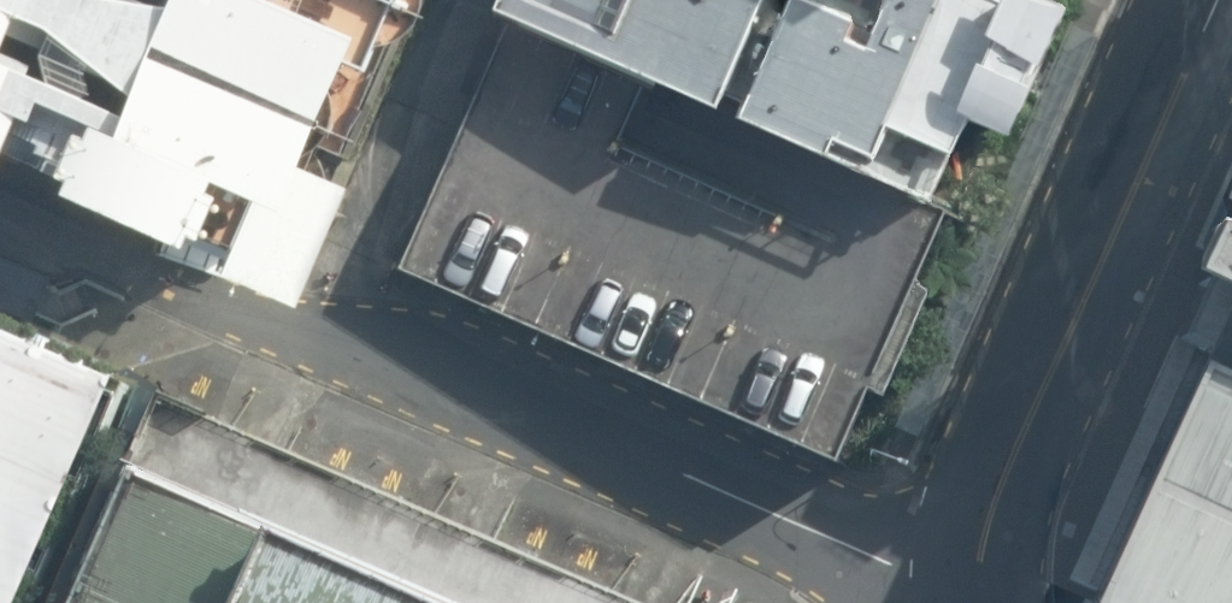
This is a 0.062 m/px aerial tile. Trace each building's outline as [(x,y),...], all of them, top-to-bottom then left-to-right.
[(269,278),(384,0),(0,0),(0,162),(269,278)] [(931,199),(966,118),(1001,133),(1021,89),(1024,81),(1020,80),(1024,70),(1029,59),(1032,60),(1036,52),(1055,4),(1045,0),(489,0),(486,8),(506,17),(931,199)] [(913,282),(946,206),(931,199),(506,17),(396,268),(837,458),(867,390),(882,396),(929,288),(913,282)] [(1200,256),(1220,211),(1231,216),(1231,198),(1226,195),(1231,182),(1231,166),(1228,163),(1188,251),(1196,254),(1200,256)] [(1220,211),(1200,256),(1197,263),(1201,265),(1168,341),(1196,353),(1084,595),(1080,602),(1231,602),(1231,216),(1220,211)] [(0,321),(0,602),(8,602),(109,367),(0,321)] [(1196,353),(1168,341),(1075,548),(1059,585),(1071,590),(1084,595),(1196,353)] [(155,393),(64,602),(635,602),(155,393)]
